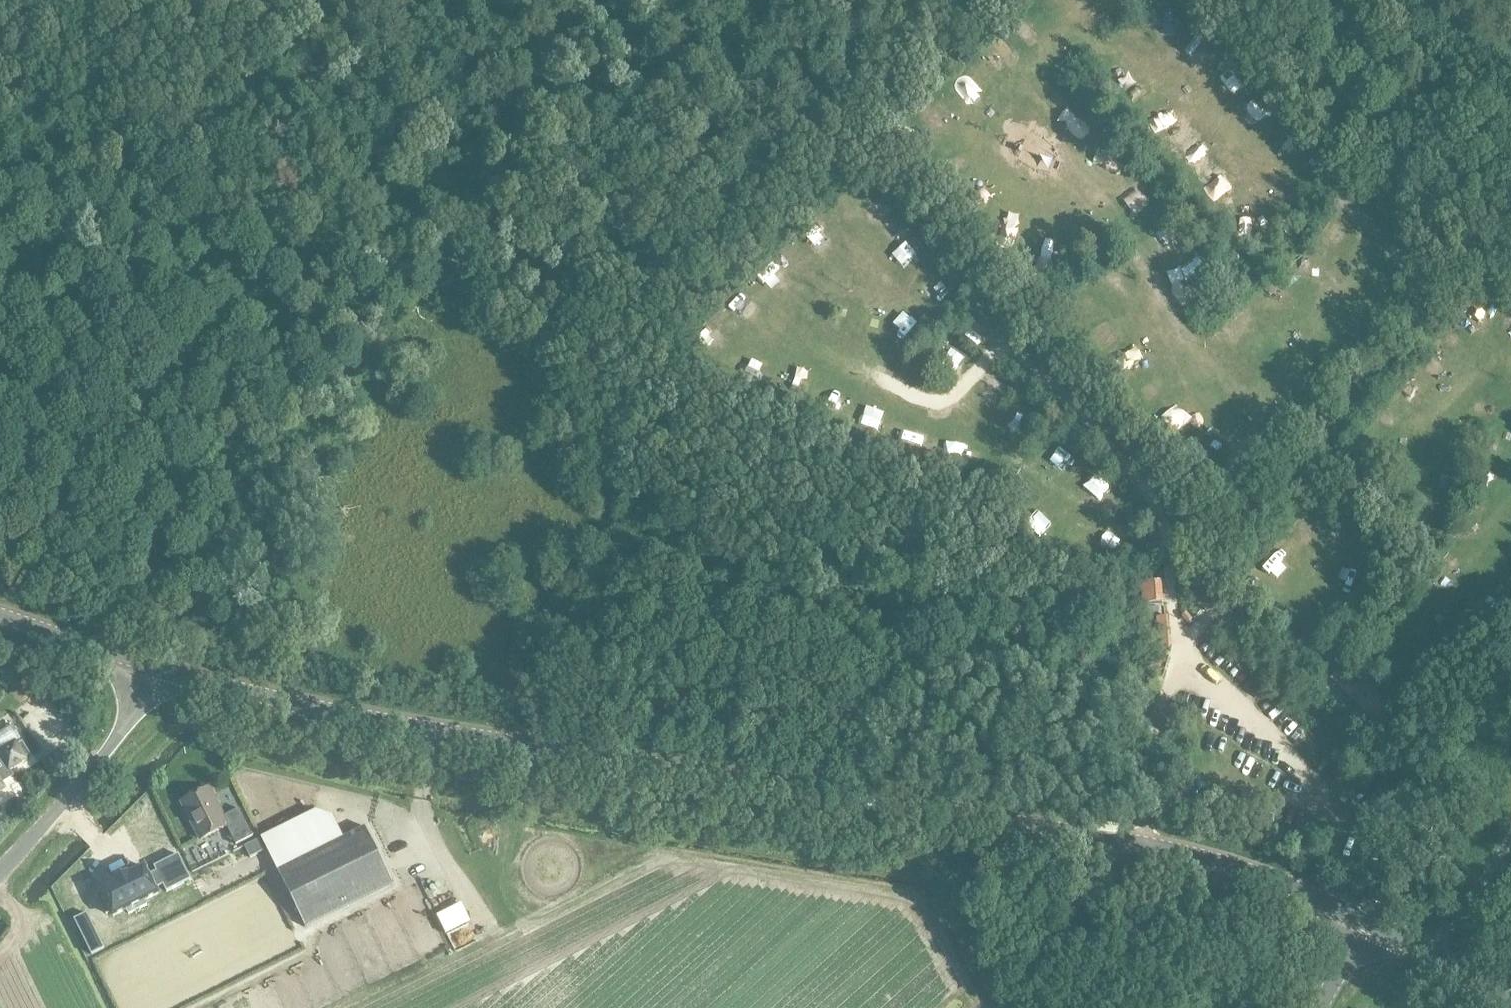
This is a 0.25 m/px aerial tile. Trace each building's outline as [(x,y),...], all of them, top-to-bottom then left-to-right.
[(1147,577),(1146,600),(1162,600),(1163,578),(1147,577)] [(1405,684),(1395,695),(1398,698),(1401,701),(1403,703),(1413,692),(1405,684)] [(1398,703),(1384,717),(1387,721),(1401,707),(1398,703)] [(5,775),(2,771),(8,768),(9,770),(26,759),(16,742),(0,751),(0,755),(2,758),(0,759),(0,778),(5,775)] [(253,836),(239,808),(223,816),(209,788),(182,801),(201,839),(226,826),(236,844),(253,836)] [(365,826),(343,837),(332,815),(316,810),(261,837),(305,926),(393,883),(365,826)] [(102,894),(97,896),(106,913),(111,911),(113,916),(126,909),(129,913),(147,904),(144,900),(145,900),(158,893),(155,888),(163,885),(166,891),(191,879),(178,854),(154,866),(156,871),(149,875),(144,866),(131,873),(129,874),(115,881),(100,889),(101,892),(102,894)] [(461,900),(437,912),(445,930),(470,919),(461,900)] [(86,913),(74,919),(92,954),(104,948),(86,913)]
